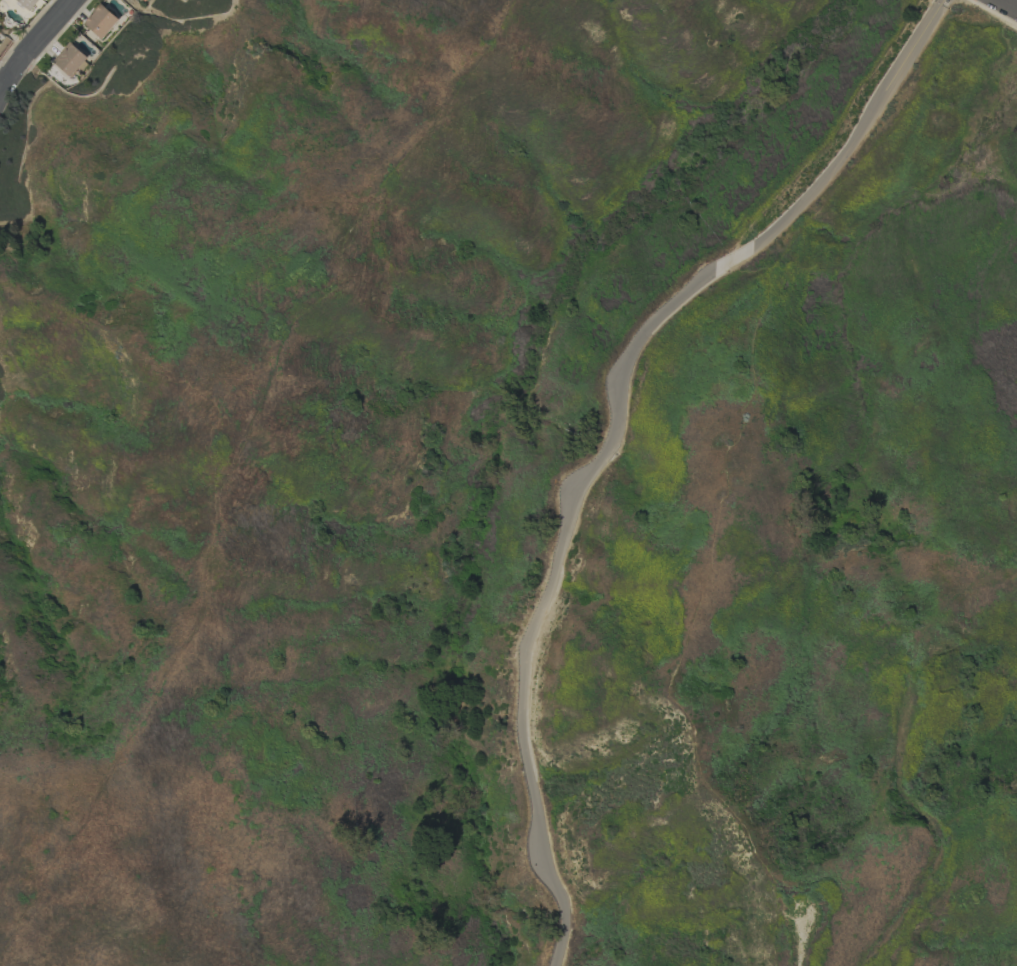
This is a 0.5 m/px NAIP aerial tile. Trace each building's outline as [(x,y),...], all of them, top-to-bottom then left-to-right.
[(39,0),(16,0),(28,11),(39,0)] [(101,39),(118,20),(100,4),(83,23),(101,39)] [(52,62),(69,78),(87,58),(70,42),(52,62)]
